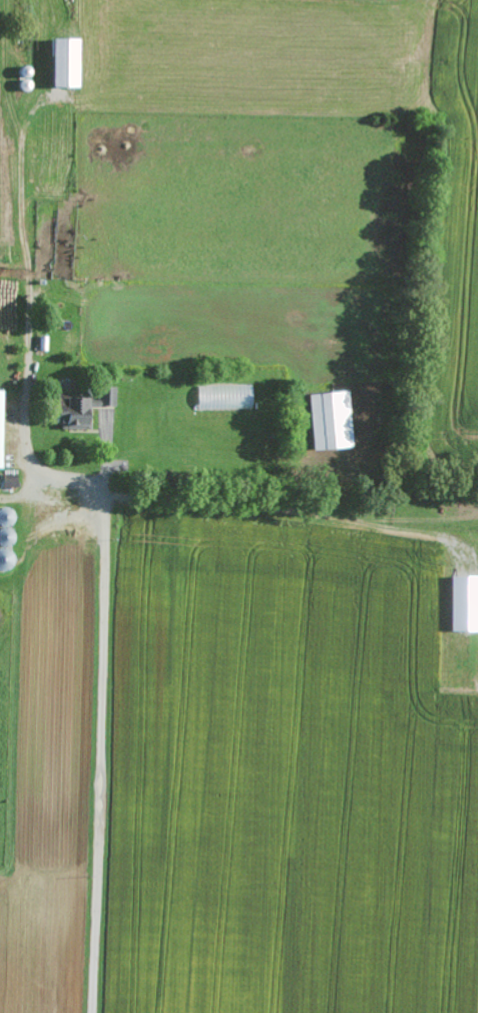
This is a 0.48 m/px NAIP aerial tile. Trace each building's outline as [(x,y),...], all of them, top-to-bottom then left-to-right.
[(43,38),(42,87),(74,87),(75,39),(43,38)] [(110,404),(111,385),(95,385),(95,404),(110,404)] [(309,449),(348,445),(342,388),(303,393),(309,449)] [(84,396),(57,395),(56,408),(44,407),(43,420),(56,420),(56,427),(82,428),(84,396)] [(12,485),(12,473),(0,473),(0,486),(12,485)] [(477,581),(477,575),(445,575),(444,629),(477,630),(477,581)]
